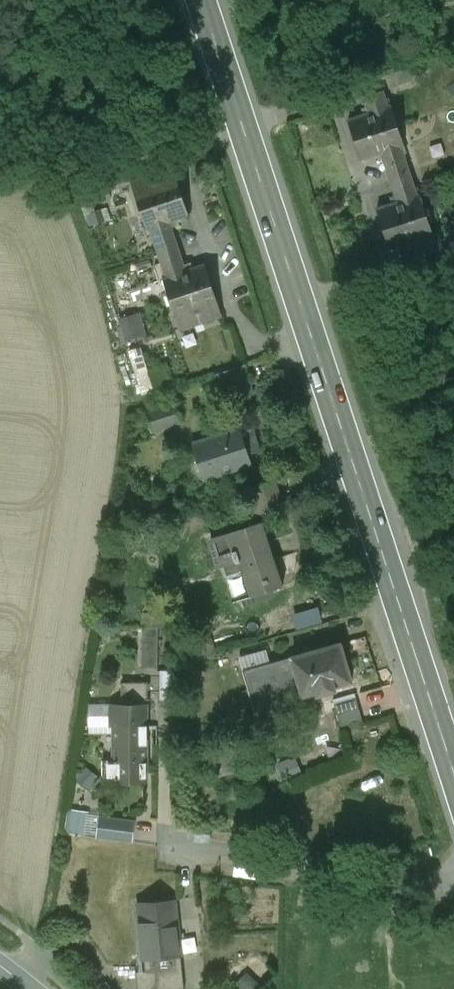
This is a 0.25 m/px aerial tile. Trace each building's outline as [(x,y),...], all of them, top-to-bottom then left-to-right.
[(414,67),(394,74),(398,86),(418,80),(414,67)] [(388,107),(383,90),(363,97),(369,113),(348,120),(361,159),(381,153),(389,177),(409,171),(401,146),(404,145),(391,106),(388,107)] [(172,164),(130,178),(147,229),(150,228),(158,253),(178,246),(170,222),(189,215),(172,164)] [(417,196),(409,171),(389,177),(397,202),(377,209),(390,248),(410,242),(415,258),(435,251),(430,235),(433,234),(420,195),(417,196)] [(205,265),(186,271),(178,246),(158,253),(166,277),(163,278),(180,330),(222,316),(205,265)] [(144,312),(123,316),(127,339),(148,335),(144,312)] [(144,392),(157,389),(145,346),(133,349),(144,392)] [(176,403),(146,413),(151,429),(182,420),(176,403)] [(251,425),(193,444),(204,477),(252,461),(248,448),(257,445),(251,425)] [(262,521),(212,538),(224,576),(228,578),(244,573),(251,596),(283,586),(274,559),(269,542),(262,521)] [(297,611),(299,627),(326,622),(324,607),(297,611)] [(159,627),(143,627),(142,667),(158,667),(159,627)] [(341,643),(243,671),(254,710),(315,692),(316,696),(336,690),(335,686),(352,682),(341,643)] [(165,670),(167,689),(179,687),(177,668),(165,670)] [(148,682),(122,683),(122,704),(146,704),(146,705),(148,705),(148,682)] [(357,697),(335,704),(341,726),(363,720),(357,697)] [(122,704),(111,704),(111,726),(115,726),(114,725),(146,725),(146,705),(146,704),(122,704)] [(146,725),(114,725),(115,726),(115,759),(114,759),(114,760),(115,760),(146,760),(147,760),(147,759),(146,759),(146,726),(147,726),(147,725),(146,725)] [(146,760),(115,760),(115,780),(146,780),(146,760)] [(90,812),(73,810),(72,830),(88,831),(90,812)] [(136,820),(100,815),(97,838),(133,842),(136,820)] [(175,900),(138,903),(144,957),(181,953),(175,900)] [(181,953),(144,957),(146,971),(182,969),(181,953)] [(136,972),(138,988),(184,988),(182,969),(146,971),(136,972)] [(244,988),(256,988),(262,982),(249,971),(238,984),(244,988)]
